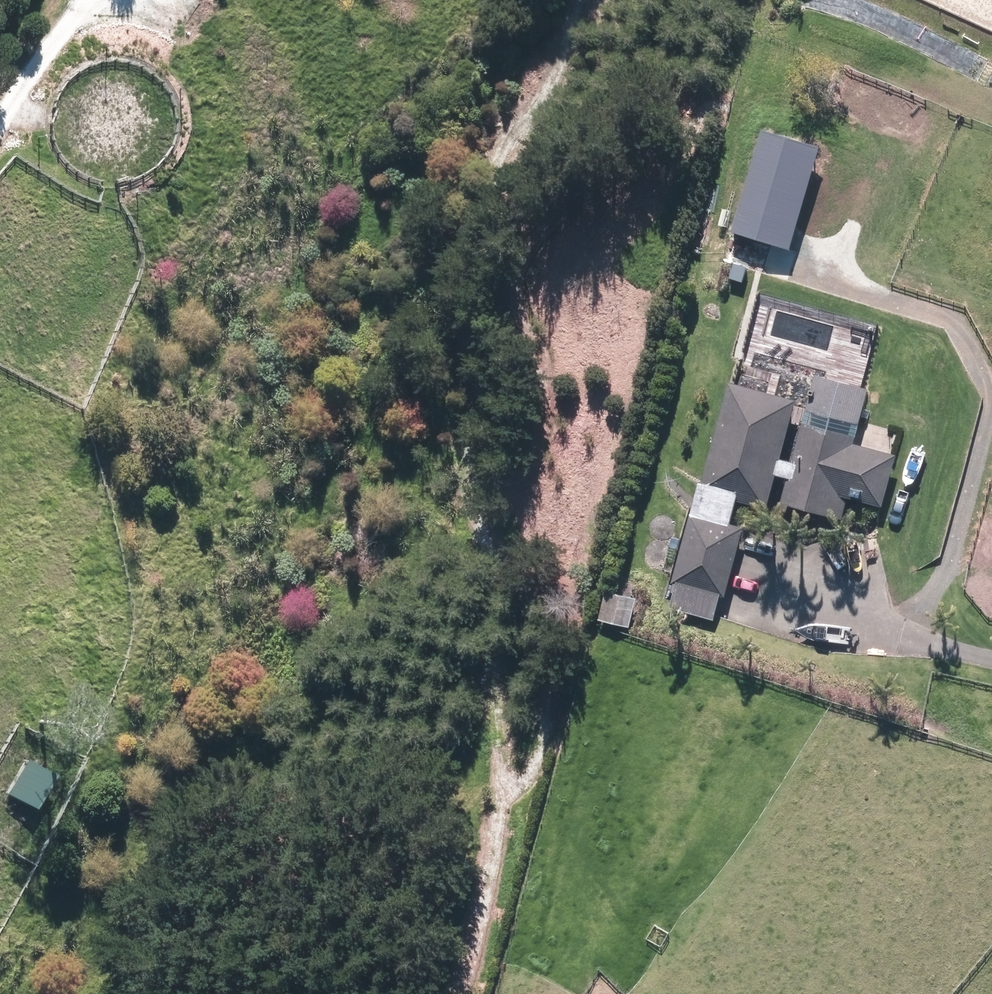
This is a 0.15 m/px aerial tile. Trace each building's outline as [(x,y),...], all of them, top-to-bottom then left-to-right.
[(764,272),(774,242),(736,229),(726,259),(764,272)] [(858,443),(873,386),(846,378),(819,372),(804,430),(796,460),(785,456),(801,397),(734,380),(707,481),(703,480),(695,512),(691,512),(673,583),(680,584),(674,606),(717,618),(723,596),(729,598),(748,527),(734,523),(741,497),(772,506),(781,472),(792,476),(792,479),(785,502),(845,519),(852,496),(886,505),(901,453),(858,443)] [(627,625),(635,595),(611,589),(603,618),(627,625)] [(6,785),(32,801),(52,768),(26,753),(6,785)]
